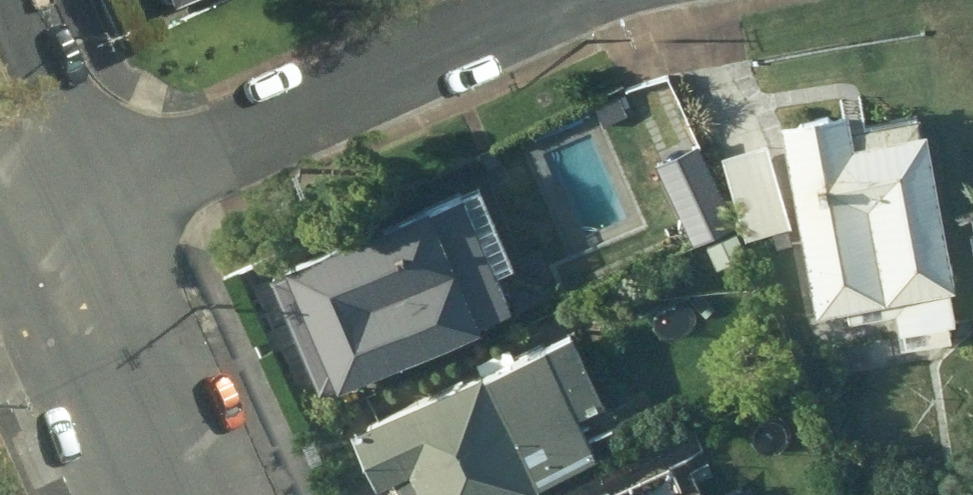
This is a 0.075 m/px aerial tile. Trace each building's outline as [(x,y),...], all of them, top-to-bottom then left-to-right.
[(151,9),(169,0),(147,0),(151,9)] [(829,106),(761,118),(801,314),(839,307),(841,322),(886,312),(894,350),(943,339),(940,325),(948,324),(907,113),(835,128),(829,106)] [(755,143),(712,155),(740,242),(782,228),(755,143)] [(321,391),(496,308),(445,192),(411,207),(410,204),(369,223),(365,215),(320,237),(324,241),(270,267),(273,276),(258,283),(308,390),(319,386),(321,391)] [(958,213),(962,225),(954,226),(972,322),(972,210),(958,213)] [(586,459),(563,413),(590,400),(555,328),(466,371),(464,365),(335,428),(363,489),(386,478),(394,494),(511,494),(586,459)] [(734,415),(678,440),(699,479),(752,456),(734,415)] [(626,490),(613,485),(602,491),(592,494),(629,494),(626,490)]
